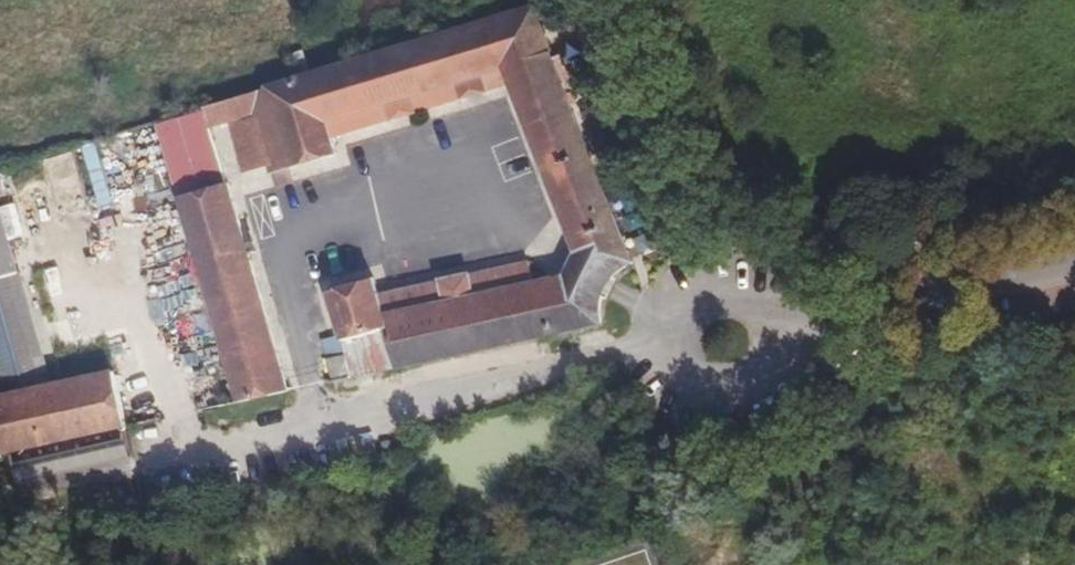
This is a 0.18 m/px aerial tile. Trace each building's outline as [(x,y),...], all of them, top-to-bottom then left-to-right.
[(199,346),(218,408),(300,389),(223,131),(254,123),(267,172),(285,168),(289,175),(345,156),(337,136),(487,90),(524,78),(528,89),(565,192),(588,254),(581,268),(575,280),(547,286),(542,262),(392,298),(388,282),(344,291),(357,341),(403,332),(409,365),(616,318),(619,292),(620,291),(648,260),(549,7),(169,124),(233,337),(199,346)] [(1,458),(129,423),(113,364),(49,381),(0,202),(0,454),(1,458)] [(357,341),(365,374),(409,365),(403,332),(357,341)] [(346,354),(328,356),(330,377),(349,374),(346,354)]
